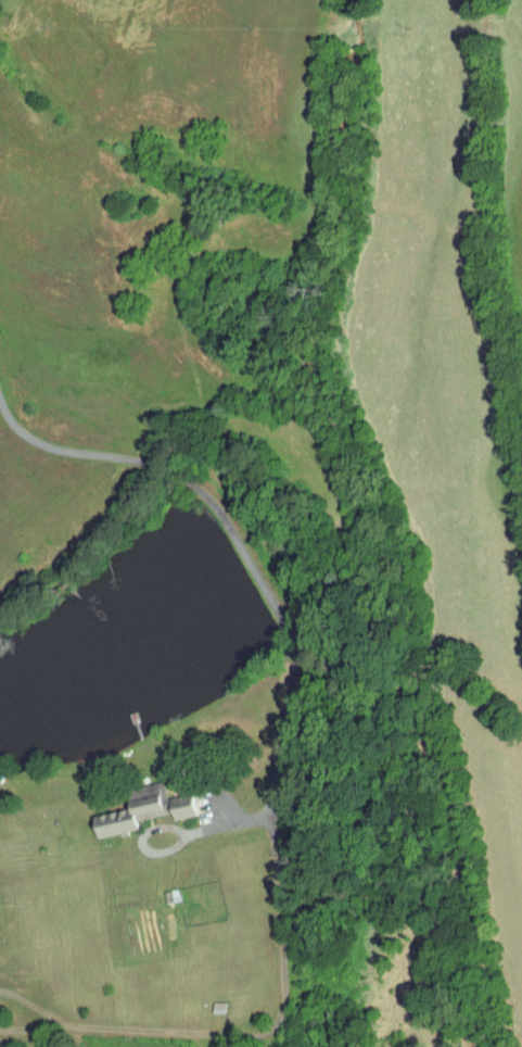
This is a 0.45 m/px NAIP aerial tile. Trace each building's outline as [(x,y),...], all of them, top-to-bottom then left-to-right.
[(99,837),(140,828),(138,819),(172,812),(165,781),(128,789),(132,807),(95,815),(99,837)] [(198,816),(197,794),(173,795),(174,817),(198,816)]
